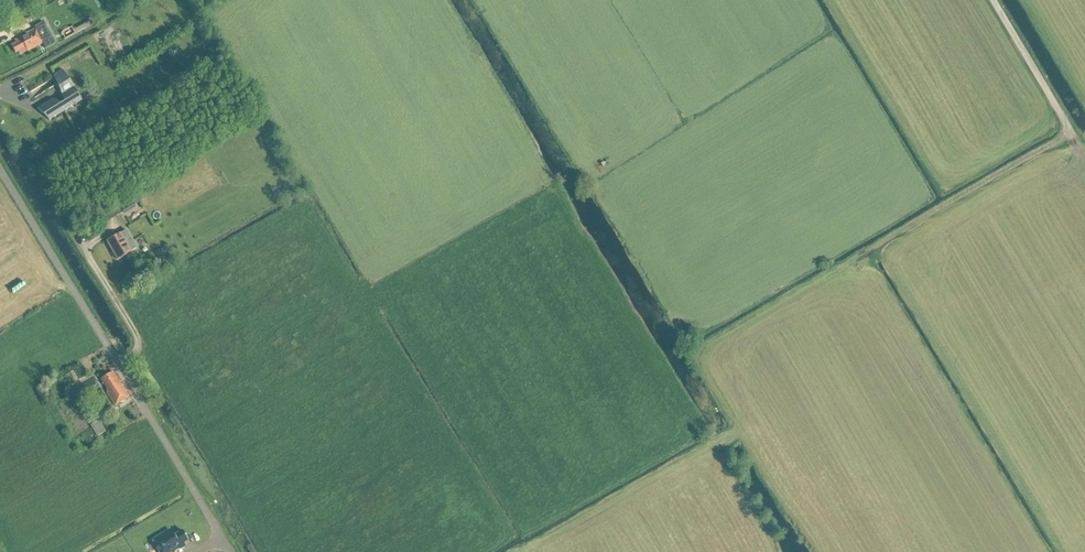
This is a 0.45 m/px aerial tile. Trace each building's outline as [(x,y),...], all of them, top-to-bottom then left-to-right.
[(4,11),(5,14),(25,3),(23,0),(1,0),(0,0),(0,13),(4,11)] [(16,43),(11,46),(15,53),(18,52),(19,55),(27,51),(27,52),(42,44),(45,49),(54,45),(43,22),(33,27),(35,30),(20,37),(20,38),(15,40),(16,43)] [(36,110),(49,121),(81,101),(62,70),(52,76),(64,102),(59,105),(51,100),(36,110)] [(117,104),(107,109),(114,122),(125,116),(117,104)] [(118,205),(121,210),(134,204),(132,199),(118,205)] [(120,234),(120,233),(106,241),(117,260),(131,252),(130,252),(136,248),(126,231),(120,234)] [(78,381),(73,372),(65,376),(70,385),(78,381)] [(119,382),(113,372),(100,379),(107,389),(105,390),(106,392),(114,406),(129,397),(120,382),(119,382)] [(99,419),(91,422),(94,432),(103,430),(99,419)] [(182,531),(173,536),(169,530),(152,541),(158,551),(175,551),(184,546),(183,544),(188,541),(182,531)]
